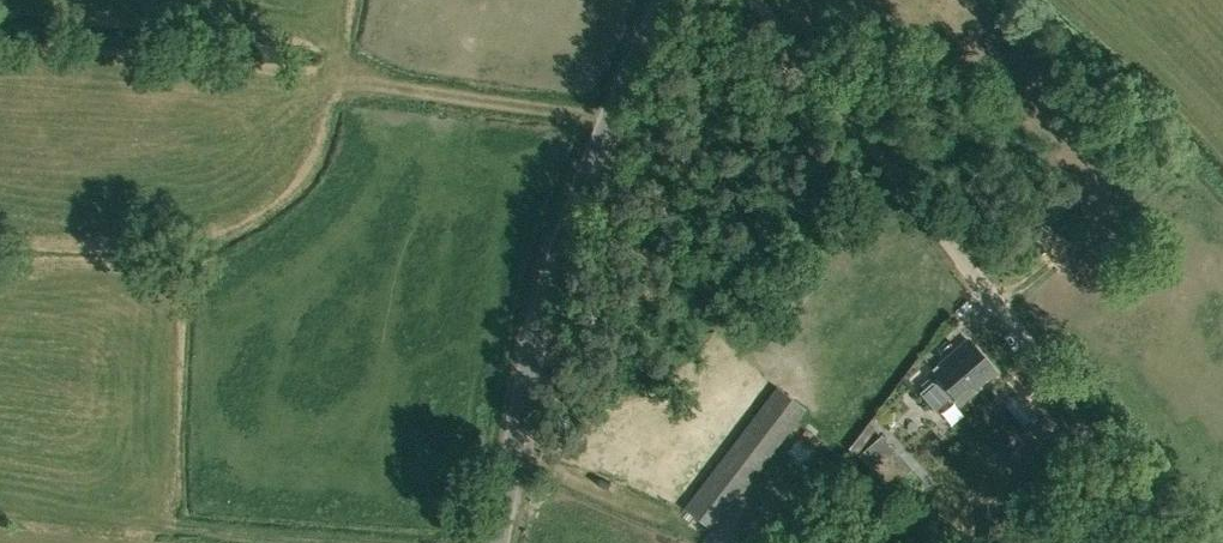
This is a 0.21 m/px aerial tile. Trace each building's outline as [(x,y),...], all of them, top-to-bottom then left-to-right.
[(961,405),(997,374),(971,343),(935,374),(938,378),(921,392),(935,408),(952,394),(961,405)] [(713,530),(806,409),(777,387),(684,509),(713,530)] [(1049,422),(1046,422),(1043,424),(1042,427),(1043,431),(1045,433),(1049,433),(1052,431),(1054,427),(1052,424),(1049,422)] [(857,455),(887,489),(911,468),(882,435),(881,434),(880,435),(857,455)]
